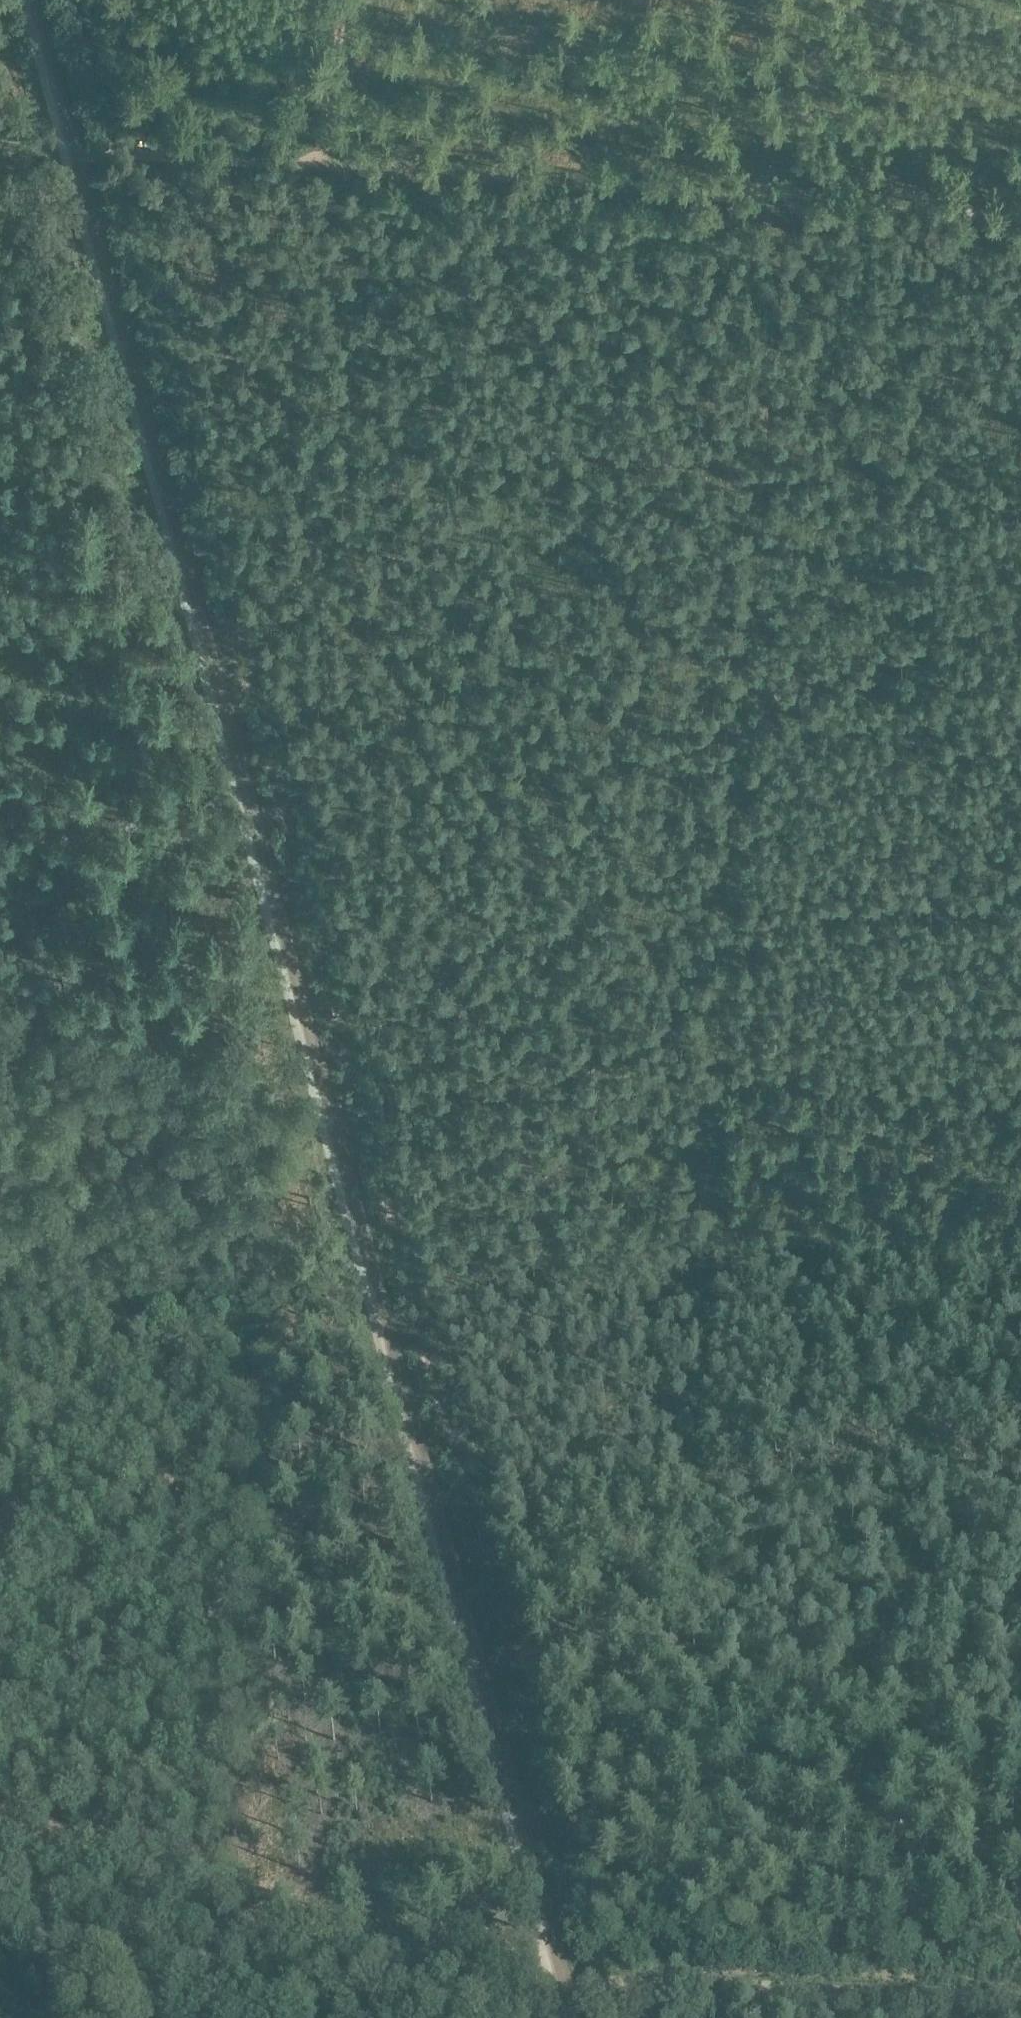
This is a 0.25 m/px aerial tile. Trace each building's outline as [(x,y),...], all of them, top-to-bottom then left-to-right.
[(384,1706),(395,1698),(385,1685),(374,1693),(384,1706)]
